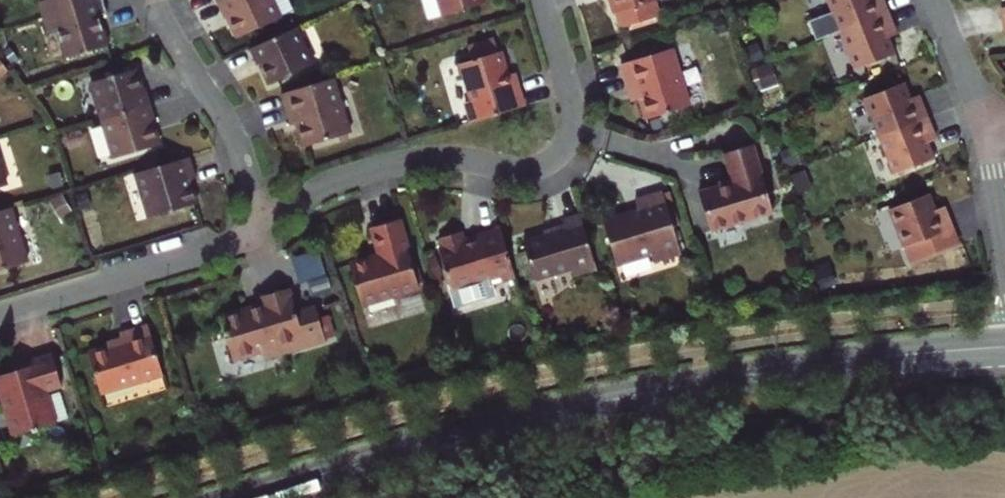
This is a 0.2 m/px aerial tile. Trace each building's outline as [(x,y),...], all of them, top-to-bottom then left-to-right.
[(44,2),(36,4),(40,17),(98,0),(43,0),(44,2)] [(103,0),(98,0),(40,17),(45,32),(52,30),(61,59),(108,45),(99,16),(107,13),(103,0)] [(217,2),(225,19),(229,17),(238,36),(281,17),(273,0),(221,0),(217,2)] [(485,0),(423,0),(429,19),(486,3),(485,0)] [(612,12),(652,0),(608,0),(612,12)] [(839,31),(888,11),(884,0),(874,0),(826,0),(839,31)] [(894,26),(888,11),(839,31),(854,69),(895,53),(889,36),(886,29),(894,26)] [(894,26),(886,29),(889,36),(897,33),(894,26)] [(294,27),(249,49),(256,65),(260,64),(268,84),(312,65),(294,27)] [(467,47),(469,50),(486,45),(487,48),(496,45),(494,39),(467,47)] [(466,103),(472,122),(525,106),(520,89),(514,91),(509,75),(503,52),(499,53),(496,45),(487,48),(486,45),(469,50),(472,62),(462,64),(472,101),(466,103)] [(673,49),(621,64),(629,90),(638,88),(640,99),(646,119),(689,106),(673,49)] [(91,82),(102,120),(152,104),(147,88),(143,89),(137,69),(91,82)] [(516,73),(509,75),(514,91),(520,89),(516,73)] [(332,77),(281,93),(290,126),(298,124),(304,145),(349,131),(332,77)] [(905,81),(863,98),(878,136),(928,117),(923,102),(914,105),(911,98),(905,81)] [(638,88),(629,90),(632,101),(640,99),(638,88)] [(911,98),(914,105),(923,102),(919,94),(911,98)] [(152,104),(102,120),(114,160),(159,146),(153,122),(156,121),(152,104)] [(934,131),(928,117),(878,136),(893,175),(934,158),(928,142),(925,134),(934,131)] [(934,131),(925,134),(928,142),(936,138),(934,131)] [(753,144),(725,151),(733,182),(699,192),(709,228),(772,210),(753,144)] [(192,155),(139,171),(152,215),(199,200),(192,178),(199,176),(192,155)] [(602,218),(614,260),(648,250),(650,258),(679,250),(661,189),(634,198),(637,208),(602,218)] [(929,193),(887,209),(903,248),(953,228),(947,213),(938,217),(935,210),(929,193)] [(947,213),(944,206),(935,210),(938,217),(947,213)] [(0,210),(0,270),(18,265),(1,209),(0,210)] [(565,226),(543,233),(523,239),(534,275),(570,264),(572,273),(596,266),(580,213),(562,219),(563,221),(565,226)] [(417,286),(398,218),(371,226),(379,252),(349,261),(361,302),(417,286)] [(565,226),(563,221),(542,228),(543,233),(565,226)] [(460,240),(458,232),(438,237),(441,247),(439,247),(451,288),(488,277),(490,284),(516,277),(501,228),(483,233),(484,238),(465,243),(460,240)] [(462,230),(458,232),(460,240),(465,243),(484,238),(483,233),(464,239),(462,230)] [(295,254),(302,285),(330,279),(323,248),(295,254)] [(258,300),(260,308),(261,311),(249,314),(248,311),(223,318),(235,361),(259,354),(261,361),(323,344),(313,310),(294,316),(288,291),(258,300)] [(86,354),(99,395),(161,375),(145,325),(118,334),(120,339),(121,343),(107,347),(86,354)] [(106,342),(107,347),(121,343),(120,339),(106,342)] [(0,376),(0,396),(0,397),(5,396),(17,434),(57,421),(48,390),(62,386),(52,354),(25,363),(27,367),(17,370),(0,376)]
